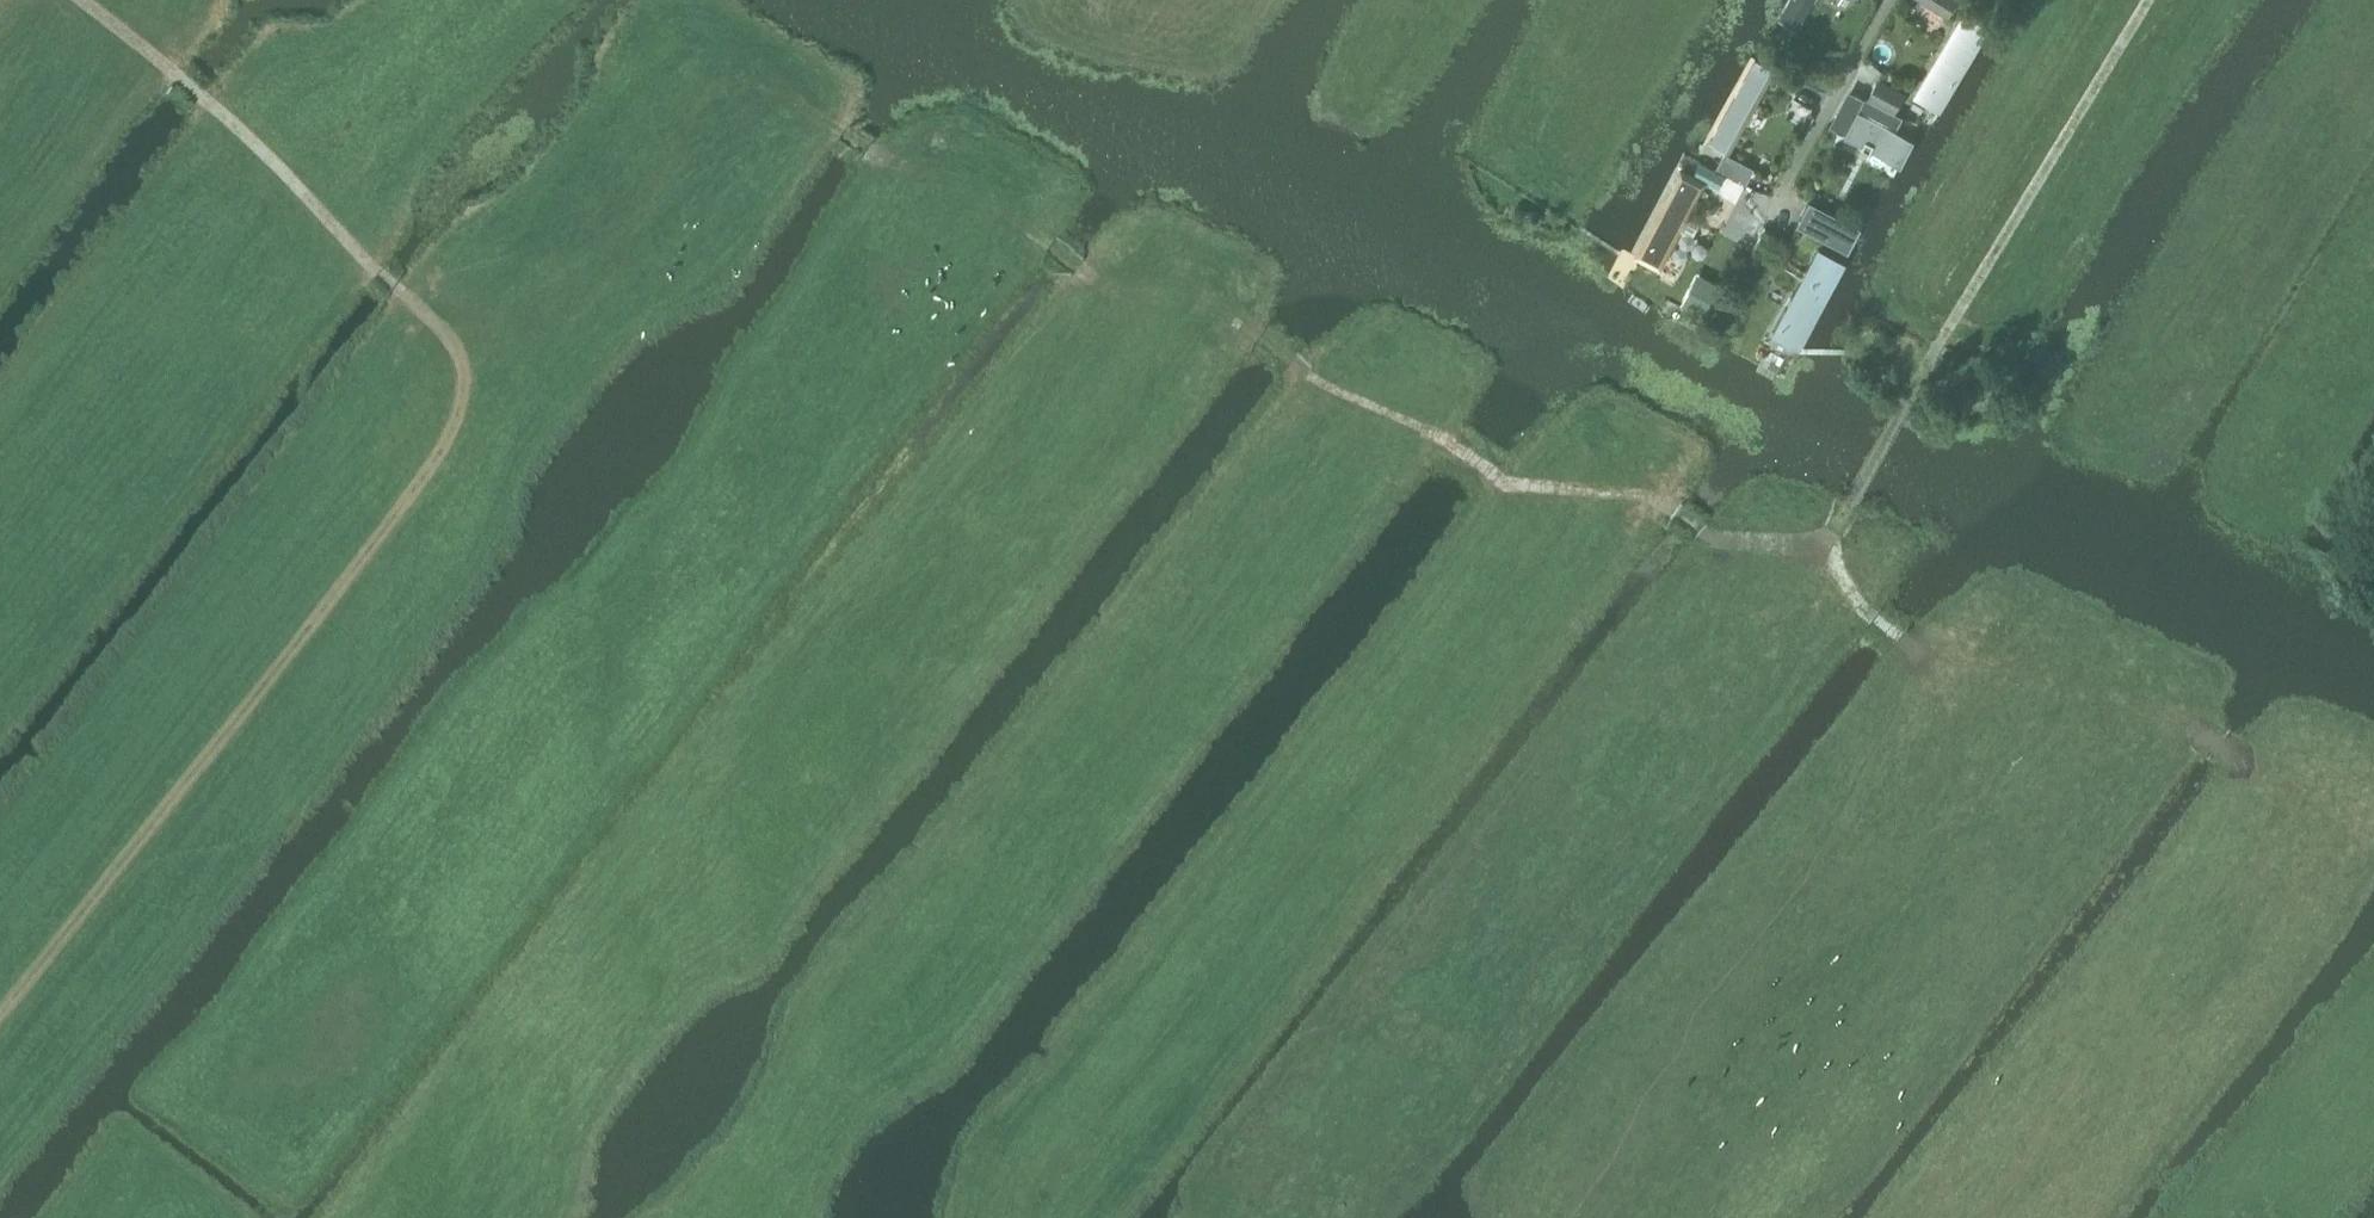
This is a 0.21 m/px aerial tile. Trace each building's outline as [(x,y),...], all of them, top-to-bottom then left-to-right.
[(1819,0),(1794,0),(1778,25),(1796,36),(1819,0)] [(1945,13),(1953,0),(1925,0),(1945,13)] [(1918,97),(1943,112),(1995,25),(1970,10),(1918,97)] [(1777,75),(1799,87),(1807,71),(1784,60),(1777,75)] [(1712,137),(1730,149),(1774,78),(1756,66),(1712,137)] [(1878,78),(1869,95),(1896,109),(1905,92),(1878,78)] [(1868,108),(1851,135),(1906,169),(1923,141),(1868,108)] [(1682,172),(1638,257),(1667,271),(1710,187),(1682,172)] [(1853,261),(1829,248),(1779,342),(1803,355),(1853,261)] [(1692,305),(1714,318),(1724,299),(1702,286),(1692,305)]
